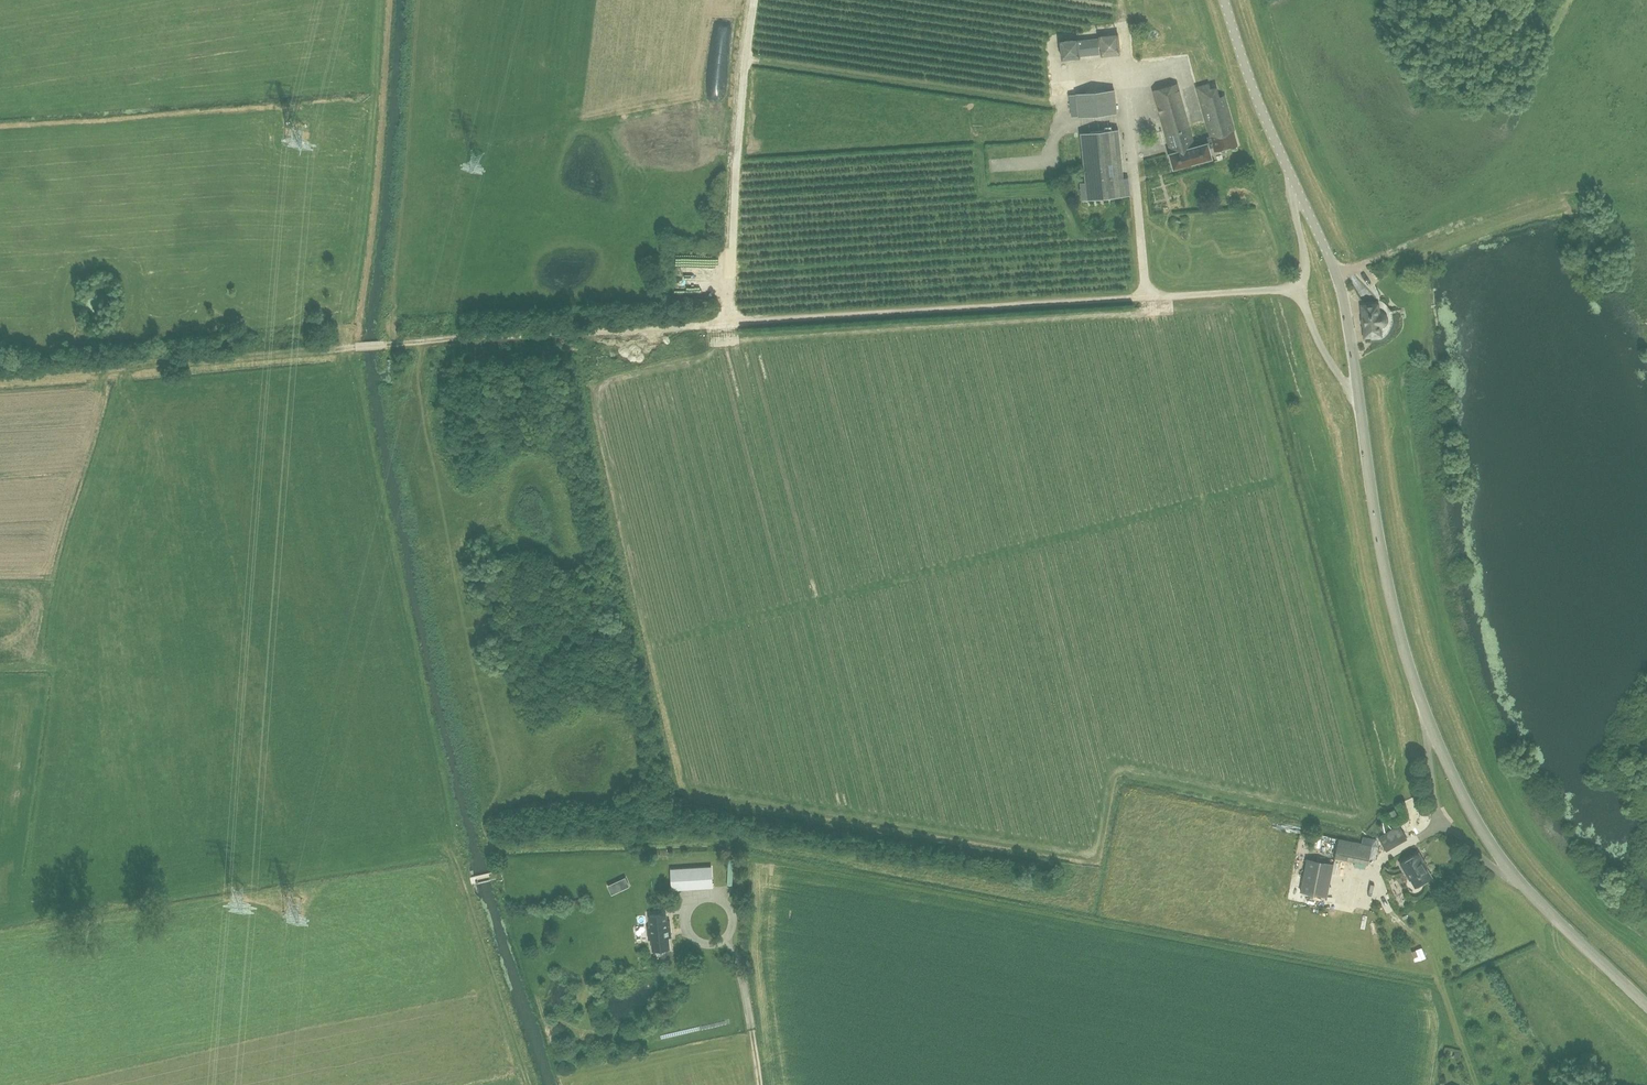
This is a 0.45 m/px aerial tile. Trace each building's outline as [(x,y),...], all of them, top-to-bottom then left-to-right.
[(1100,52),(1098,36),(1059,41),(1062,61),(1078,58),(1077,55),(1100,52)] [(1174,92),(1156,97),(1171,152),(1169,153),(1174,168),(1212,158),(1209,147),(1224,143),(1225,148),(1238,144),(1224,96),(1218,97),(1216,88),(1199,93),(1211,137),(1189,143),(1184,125),(1183,126),(1174,92)] [(1079,115),(1079,117),(1117,113),(1114,90),(1076,93),(1078,104),(1079,115)] [(1118,129),(1081,133),(1087,199),(1125,195),(1118,129)] [(1157,175),(1145,176),(1146,184),(1158,183),(1157,175)] [(1174,180),(1164,183),(1167,195),(1177,192),(1174,180)] [(1160,184),(1152,185),(1153,197),(1161,196),(1160,184)] [(1380,334),(1377,304),(1362,305),(1365,336),(1380,334)] [(727,325),(707,328),(709,340),(729,337),(727,325)] [(1309,832),(1308,845),(1318,845),(1319,832),(1309,832)] [(1335,857),(1367,864),(1369,857),(1376,859),(1379,846),(1376,838),(1363,835),(1361,842),(1339,838),(1335,857)] [(1402,863),(1411,879),(1412,879),(1417,887),(1433,877),(1426,864),(1420,853),(1402,863)] [(1300,891),(1327,897),(1334,863),(1307,858),(1300,891)] [(699,887),(698,867),(671,868),(672,888),(699,887)] [(615,882),(608,885),(612,893),(619,890),(615,882)] [(651,939),(652,950),(670,948),(669,936),(671,936),(670,920),(667,920),(666,913),(649,915),(650,926),(647,926),(648,939),(651,939)]
